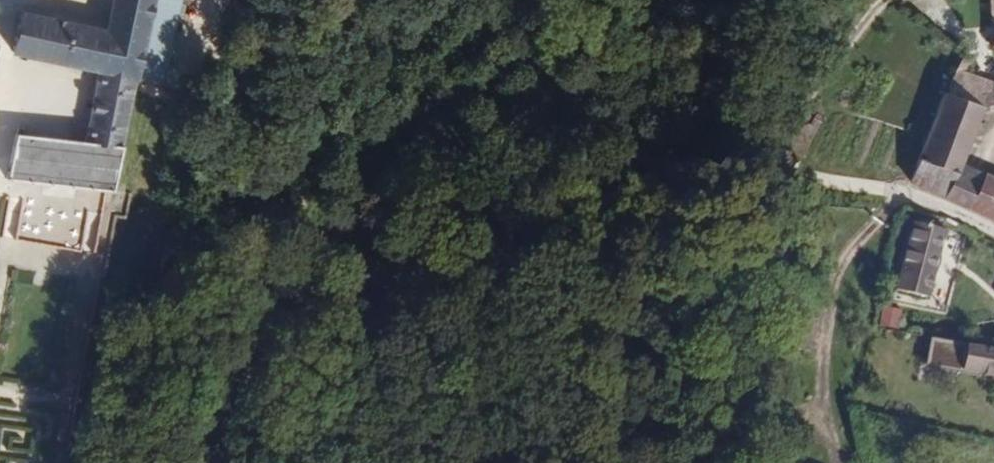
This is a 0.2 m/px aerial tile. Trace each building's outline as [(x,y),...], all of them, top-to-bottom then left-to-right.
[(102,26),(23,9),(12,54),(20,56),(95,71),(81,139),(124,144),(153,0),(107,0),(102,26)] [(152,53),(173,57),(183,0),(162,0),(152,53)] [(228,42),(182,31),(179,43),(226,54),(228,42)] [(958,52),(962,42),(949,33),(942,42),(958,52)] [(946,78),(955,58),(942,52),(934,73),(946,78)] [(993,65),(958,52),(955,58),(946,78),(978,94),(993,88),(993,64),(993,65)] [(978,94),(946,78),(907,173),(964,200),(993,220),(993,175),(974,164),(970,173),(949,165),(978,94)] [(115,186),(124,144),(81,139),(15,133),(11,159),(9,167),(7,177),(115,186)] [(925,316),(938,244),(907,237),(893,309),(925,316)] [(993,379),(993,349),(927,338),(922,367),(993,379)]
